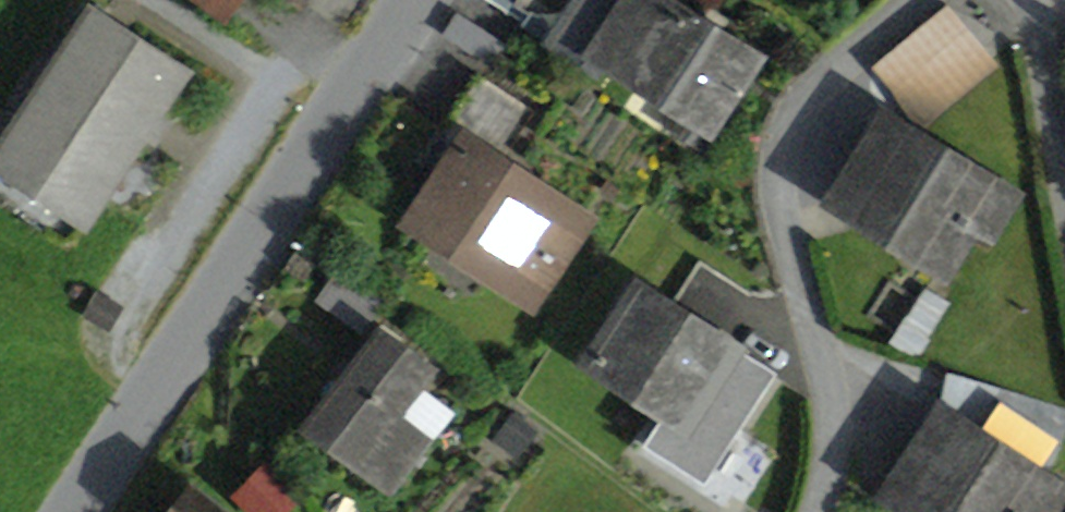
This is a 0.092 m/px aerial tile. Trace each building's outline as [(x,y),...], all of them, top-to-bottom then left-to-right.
[(229,19),(243,0),(202,0),(229,19)] [(575,8),(580,1),(578,0),(529,0),(525,6),(561,30),(575,8)] [(580,1),(575,8),(613,33),(599,55),(608,61),(678,107),(666,125),(698,146),(755,59),(665,0),(580,0),(580,1)] [(944,105),(915,70),(966,28),(948,5),(877,65),(917,127),(944,105)] [(608,61),(599,55),(613,33),(575,8),(561,30),(552,43),(599,74),(608,61)] [(68,246),(184,71),(91,10),(0,147),(0,201),(68,246)] [(966,28),(915,70),(944,105),(995,62),(966,28)] [(497,165),(534,111),(480,75),(443,129),(438,126),(415,159),(436,173),(443,163),(449,167),(418,215),(429,222),(488,261),(496,267),(490,277),(526,301),(579,220),(497,165)] [(987,189),(989,186),(888,124),(842,197),(943,260),(970,217),(987,189)] [(970,217),(991,234),(1011,204),(987,189),(970,217)] [(481,272),(488,261),(429,222),(422,232),(481,272)] [(671,409),(649,443),(690,469),(703,477),(770,374),(639,288),(616,323),(593,358),(671,409)] [(649,443),(671,409),(593,358),(616,323),(605,315),(574,362),(653,413),(631,447),(683,480),(690,469),(649,443)] [(394,485),(428,438),(393,408),(428,361),(381,325),(309,421),(394,485)] [(943,418),(973,438),(998,400),(1060,441),(1035,478),(1044,484),(1064,441),(1064,410),(951,374),(943,418)] [(943,418),(895,489),(930,511),(1025,511),(1044,484),(1035,478),(1060,441),(998,400),(973,438),(943,418)] [(299,496),(267,465),(252,481),(284,511),(299,496)] [(251,511),(284,511),(252,481),(237,497),(251,511)] [(1044,484),(1025,511),(1057,511),(1064,499),(1064,498),(1044,484)] [(895,489),(887,501),(903,511),(930,511),(895,489)] [(195,490),(178,511),(222,511),(195,490)]
